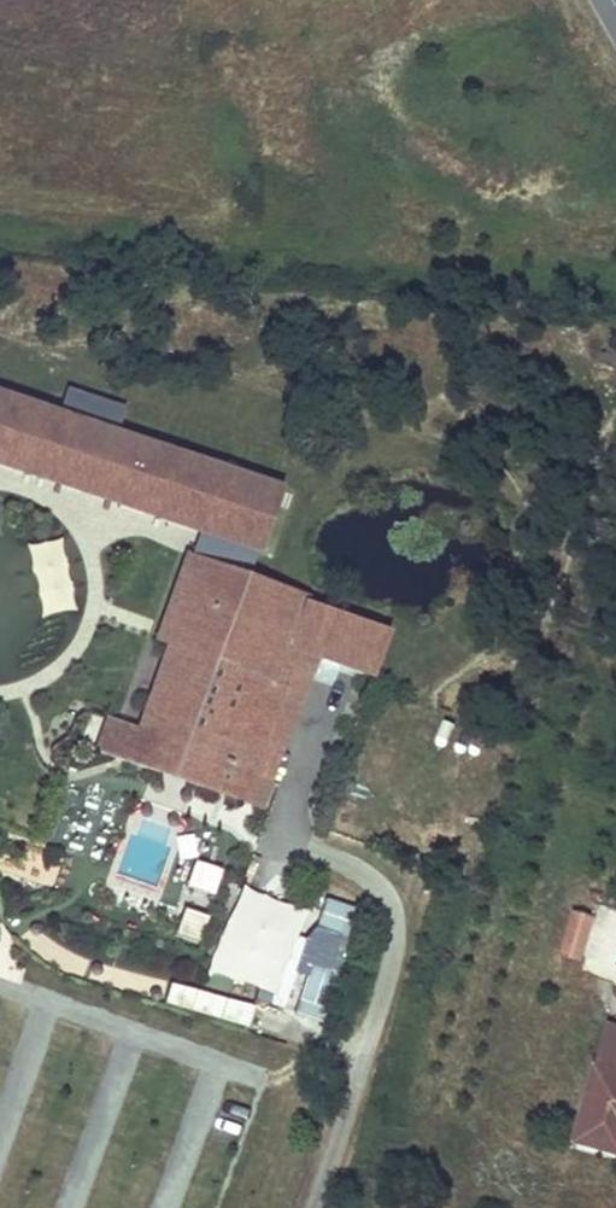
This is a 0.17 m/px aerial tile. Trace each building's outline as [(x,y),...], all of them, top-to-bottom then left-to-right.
[(68,388),(59,413),(118,432),(126,408),(68,388)] [(219,466),(118,432),(59,413),(0,393),(0,464),(198,529),(219,466)] [(219,466),(198,529),(259,549),(280,485),(219,466)] [(259,549),(198,529),(190,552),(250,575),(259,549)] [(27,546),(43,618),(77,610),(61,539),(27,546)] [(96,751),(159,773),(167,748),(197,758),(188,783),(239,802),(240,799),(250,775),(265,737),(291,669),(281,665),(289,646),(306,601),(308,596),(250,575),(190,552),(188,554),(157,641),(168,645),(138,729),(108,718),(96,751)] [(390,635),(306,601),(289,646),(299,650),(319,659),(373,680),(390,635)] [(291,669),(265,737),(286,746),(319,659),(299,650),(289,646),(281,665),(291,669)] [(167,748),(159,773),(188,783),(197,758),(167,748)] [(271,783),(250,775),(240,799),(261,807),(271,783)] [(213,896),(221,871),(193,863),(185,888),(213,896)] [(120,880),(111,900),(146,916),(155,896),(120,880)] [(183,908),(173,936),(198,945),(208,918),(183,908)] [(584,938),(591,915),(573,910),(566,932),(584,938)] [(577,960),(584,938),(566,932),(559,955),(577,960)] [(609,1024),(608,1024),(596,1067),(615,1072),(615,1026),(609,1024)] [(576,1140),(615,1151),(615,1072),(596,1067),(576,1140)]
